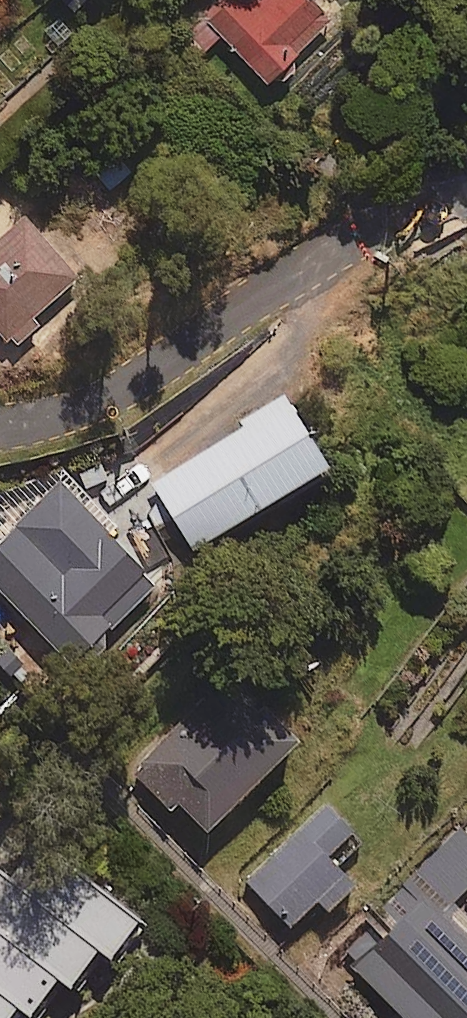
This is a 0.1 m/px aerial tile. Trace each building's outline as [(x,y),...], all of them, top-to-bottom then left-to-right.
[(314,0),(219,0),(181,40),(197,56),(219,33),(262,75),(325,10),(314,0)] [(61,3),(0,49),(0,95),(83,33),(61,3)] [(132,163),(116,144),(85,170),(101,189),(132,163)] [(6,200),(0,206),(0,330),(6,336),(74,265),(6,200)] [(333,463),(288,391),(241,421),(244,424),(151,482),(159,495),(146,514),(176,561),(333,463)] [(84,471),(70,486),(59,475),(28,506),(13,491),(0,504),(0,590),(75,664),(111,627),(121,637),(165,594),(145,574),(151,568),(107,524),(122,509),(84,471)] [(263,712),(225,675),(139,763),(143,766),(133,776),(172,814),(180,806),(208,833),(299,739),(267,708),(263,712)] [(356,831),(328,802),(245,882),(292,930),(321,903),(327,909),(356,882),(330,856),(356,831)] [(397,1009),(388,1017),(466,1017),(466,910),(457,900),(466,890),(466,826),(461,820),(363,917),(383,938),(354,966),(397,1009)] [(23,1007),(35,1016),(62,979),(76,989),(103,949),(117,959),(144,920),(38,842),(13,878),(0,870),(0,1017),(15,1017),(23,1007)]
